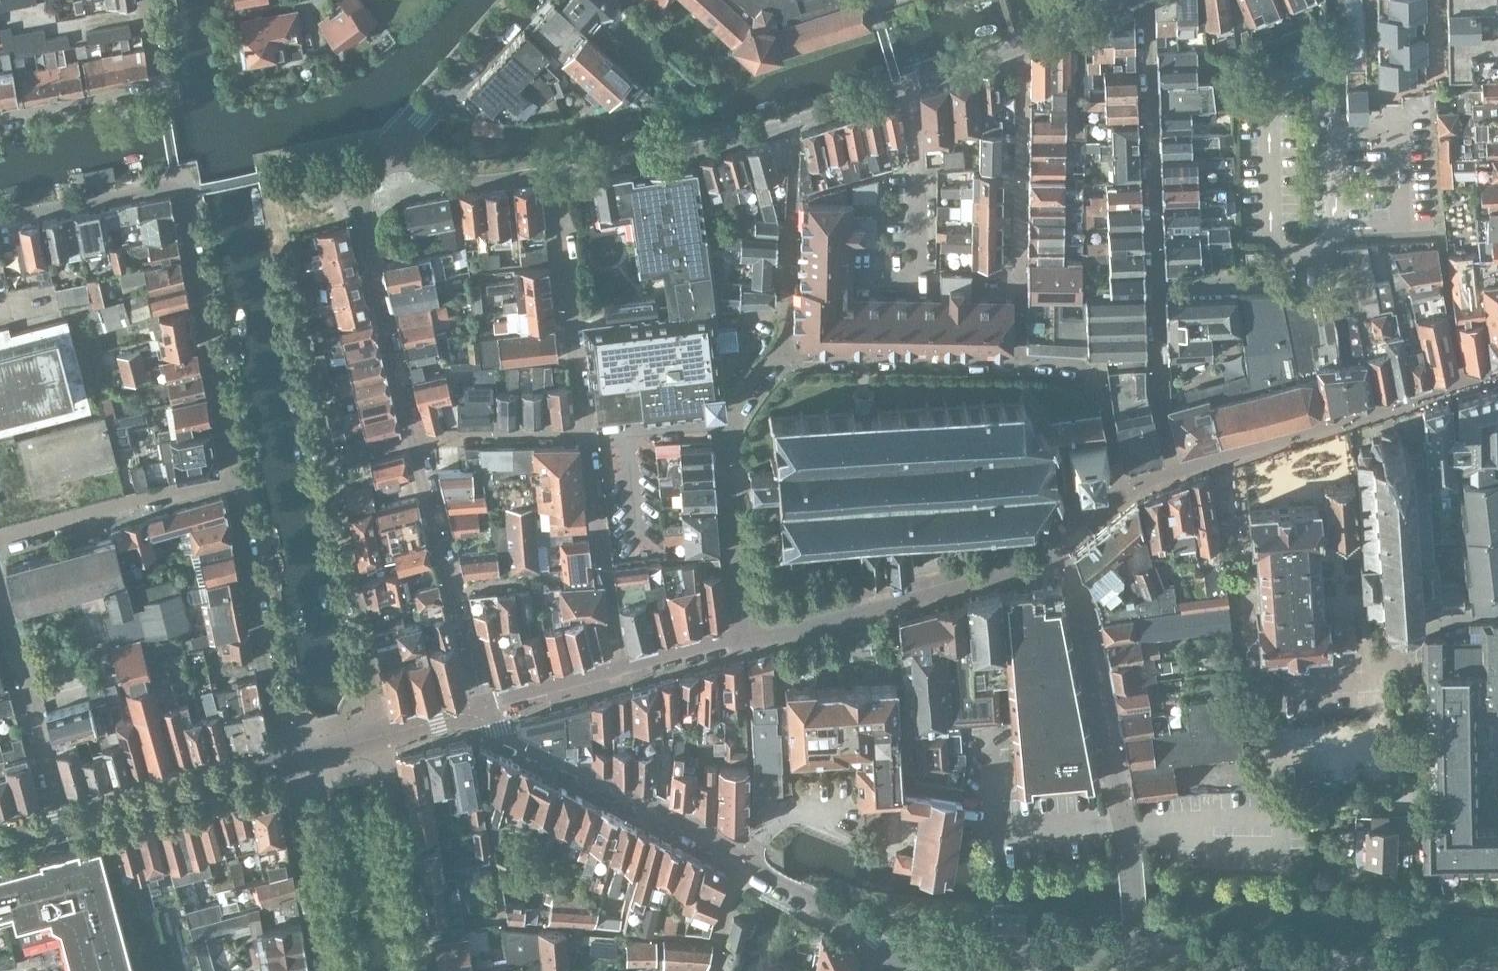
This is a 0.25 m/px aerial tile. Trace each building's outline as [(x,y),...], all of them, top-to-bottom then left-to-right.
[(15,7),(14,0),(3,0),(5,9),(15,7)] [(360,0),(340,0),(345,6),(322,24),(341,48),(354,38),(355,40),(364,33),(362,31),(376,21),(360,0)] [(597,38),(610,22),(604,16),(619,0),(569,0),(563,7),(597,38)] [(731,43),(730,44),(754,65),(783,55),(783,54),(871,26),(863,0),(683,0),(731,43)] [(1158,44),(1165,44),(1165,33),(1177,32),(1176,0),(1156,0),(1154,1),(1156,44),(1158,44)] [(1177,32),(1178,32),(1177,24),(1190,23),(1190,33),(1202,32),(1202,23),(1197,23),(1196,0),(1176,0),(1177,32)] [(1205,27),(1232,23),(1229,0),(1202,0),(1205,27)] [(1283,0),(1239,0),(1248,21),(1249,20),(1251,27),(1266,20),(1267,21),(1273,18),(1272,18),(1288,11),(1283,0)] [(1288,11),(1303,5),(1303,6),(1309,3),(1309,2),(1313,0),(1283,0),(1288,11)] [(1380,107),(1380,99),(1400,99),(1400,101),(1401,101),(1401,92),(1421,92),(1421,94),(1423,93),(1423,85),(1435,85),(1435,87),(1436,87),(1436,75),(1480,75),(1497,74),(1497,0),(1361,0),(1363,7),(1364,64),(1345,64),(1346,114),(1366,113),(1366,104),(1378,104),(1379,107),(1380,107)] [(542,23),(540,22),(537,20),(534,20),(531,22),(530,25),(530,28),(532,31),(533,33),(562,58),(592,86),(601,94),(615,106),(626,104),(643,85),(633,76),(614,59),(614,58),(602,48),(557,7),(542,23)] [(1134,11),(1113,19),(1114,51),(1125,50),(1126,63),(1123,63),(1122,70),(1135,69),(1134,11)] [(243,66),(248,65),(262,63),(262,59),(275,57),(276,60),(303,56),(296,12),(240,21),(244,45),(239,46),(243,66)] [(1326,20),(1326,15),(1315,20),(1317,24),(1326,20)] [(1092,59),(1086,59),(1086,72),(1100,71),(1099,60),(1114,59),(1114,51),(1113,19),(1091,29),(1092,59)] [(129,23),(107,27),(109,38),(131,34),(129,23)] [(0,28),(0,32),(3,50),(14,47),(12,33),(10,26),(0,28)] [(46,39),(44,27),(33,29),(37,51),(44,50),(48,50),(46,39)] [(109,38),(107,27),(86,32),(88,42),(109,38)] [(1245,45),(1249,44),(1253,42),(1246,28),(1240,30),(1242,47),(1245,45)] [(27,53),(37,51),(33,29),(22,31),(27,53)] [(524,30),(509,46),(549,83),(553,91),(555,96),(563,93),(557,78),(558,77),(554,73),(555,72),(544,63),(551,55),(524,30)] [(16,55),(24,54),(27,53),(22,31),(12,33),(14,47),(16,55)] [(48,50),(55,48),(63,47),(70,45),(68,34),(46,39),(48,50)] [(131,52),(128,36),(119,38),(121,45),(123,52),(128,82),(149,78),(143,49),(131,52)] [(1052,48),(1052,88),(1053,104),(1065,104),(1066,82),(1073,78),(1073,70),(1076,70),(1076,97),(1085,97),(1086,72),(1086,50),(1073,49),(1073,38),(1052,48)] [(610,39),(602,48),(614,58),(619,52),(616,49),(618,47),(610,39)] [(1254,45),(1253,42),(1249,44),(1252,51),(1260,48),(1259,43),(1254,45)] [(492,115),(504,103),(515,112),(538,87),(548,96),(553,91),(549,83),(509,46),(468,93),(492,115)] [(1179,46),(1158,47),(1161,108),(1213,105),(1210,82),(1196,82),(1195,62),(1197,62),(1197,51),(1188,52),(1188,48),(1179,46)] [(55,48),(64,95),(84,91),(78,61),(66,63),(63,47),(55,48)] [(47,67),(38,69),(43,99),(64,95),(55,48),(48,50),(44,50),(47,67)] [(1053,104),(1052,88),(1052,48),(1032,57),(1031,96),(1037,93),(1038,104),(1053,104)] [(0,72),(0,107),(19,103),(9,52),(0,53),(4,71),(0,72)] [(107,86),(128,82),(123,52),(101,56),(107,86)] [(24,54),(16,55),(14,56),(23,102),(43,99),(38,69),(27,71),(24,54)] [(88,90),(107,86),(101,56),(82,60),(88,90)] [(995,119),(995,116),(994,105),(1001,105),(998,67),(975,75),(980,130),(980,132),(992,132),(992,131),(1002,132),(1002,119),(995,119)] [(1104,74),(1104,87),(1089,88),(1089,98),(1105,98),(1136,97),(1135,73),(1104,74)] [(1480,75),(1481,88),(1465,88),(1457,91),(1457,111),(1437,111),(1438,133),(1439,133),(1458,133),(1473,132),(1472,116),(1472,97),(1497,96),(1497,74),(1480,75)] [(975,75),(949,84),(953,132),(980,130),(975,75)] [(953,142),(953,132),(949,84),(920,94),(924,144),(953,142)] [(595,102),(601,94),(592,86),(586,93),(595,102)] [(1472,97),(1472,116),(1497,116),(1497,96),(1472,97)] [(1106,121),(1111,121),(1138,120),(1136,97),(1105,98),(1089,98),(1087,98),(1087,108),(1105,108),(1106,121)] [(899,100),(879,107),(887,144),(891,163),(900,160),(897,146),(898,139),(906,137),(899,102),(900,101),(899,100)] [(1084,127),(1070,127),(1070,131),(1065,131),(1065,105),(1031,105),(1031,136),(1064,136),(1070,136),(1084,135),(1084,127)] [(1215,119),(1213,105),(1161,108),(1162,131),(1191,130),(1190,119),(1203,118),(1203,120),(1215,119)] [(879,167),(875,152),(887,144),(879,107),(858,114),(866,150),(871,168),(879,167)] [(840,119),(848,155),(847,156),(853,178),(860,176),(854,154),(866,150),(858,114),(840,119)] [(1486,137),(1486,140),(1497,140),(1497,116),(1472,116),(1473,132),(1473,137),(1486,137)] [(840,119),(821,126),(828,162),(838,159),(843,180),(853,178),(847,156),(848,155),(840,119)] [(1139,150),(1138,120),(1111,121),(1111,143),(1099,143),(1099,141),(1086,141),(1086,151),(1099,151),(1139,150)] [(801,133),(802,132),(805,150),(800,150),(799,193),(813,190),(812,185),(808,168),(828,162),(821,126),(801,132),(801,133)] [(1002,132),(992,132),(980,132),(979,168),(1000,169),(1002,132)] [(1190,134),(1190,133),(1159,135),(1160,154),(1191,153),(1191,144),(1234,142),(1233,132),(1190,134)] [(1473,132),(1458,133),(1439,133),(1439,157),(1439,158),(1497,157),(1497,140),(1486,140),(1486,137),(1473,137),(1473,132)] [(1085,136),(1084,135),(1070,136),(1070,144),(1085,144),(1085,136)] [(1065,158),(1065,139),(1031,138),(1030,158),(1065,158)] [(775,220),(770,201),(773,200),(767,179),(777,176),(779,183),(787,181),(788,173),(778,175),(769,143),(746,149),(755,183),(765,219),(775,220)] [(963,148),(953,149),(954,166),(964,165),(963,148)] [(742,149),(721,155),(735,204),(745,201),(752,188),(742,149)] [(954,166),(953,149),(943,150),(944,167),(954,166)] [(1140,181),(1139,150),(1099,151),(1099,159),(1112,159),(1112,182),(1140,181)] [(1196,156),(1196,155),(1161,157),(1162,178),(1197,177),(1197,166),(1224,164),(1234,164),(1233,154),(1223,155),(1196,156)] [(700,166),(697,167),(701,200),(710,198),(708,189),(718,186),(724,206),(735,204),(721,155),(699,161),(700,166)] [(1439,158),(1441,186),(1451,187),(1450,169),(1475,168),(1475,180),(1490,179),(1490,180),(1497,180),(1497,157),(1439,158)] [(1064,178),(1065,158),(1030,158),(1030,177),(1064,178)] [(650,174),(650,170),(592,179),(596,199),(592,204),(593,211),(598,214),(600,224),(631,219),(639,275),(662,272),(668,311),(715,305),(713,295),(711,279),(707,245),(706,234),(701,200),(697,167),(697,165),(677,168),(677,169),(650,174)] [(973,186),(941,186),(941,194),(956,195),(964,195),(1001,196),(1002,173),(973,172),(973,186)] [(1030,179),(1030,198),(1083,199),(1083,196),(1083,191),(1084,191),(1084,177),(1076,177),(1076,188),(1064,188),(1064,180),(1030,179)] [(852,185),(852,201),(853,201),(853,202),(877,202),(878,178),(852,185)] [(1162,203),(1198,201),(1235,198),(1235,189),(1225,190),(1225,187),(1204,188),(1204,190),(1198,190),(1197,180),(1161,182),(1162,203)] [(1083,199),(1083,205),(1085,205),(1141,203),(1140,181),(1112,182),(1106,182),(1106,184),(1106,196),(1103,195),(1090,196),(1083,196),(1083,199)] [(1480,183),(1472,184),(1475,214),(1488,213),(1488,208),(1497,208),(1497,183),(1480,183)] [(542,200),(536,200),(534,187),(514,189),(518,229),(532,227),(533,236),(540,235),(540,240),(546,239),(544,225),(542,200)] [(994,350),(1011,350),(1012,301),(971,300),(972,274),(941,273),(940,300),(851,298),(852,245),(877,246),(877,215),(852,214),(853,202),(853,201),(852,201),(845,201),(846,187),(809,197),(809,201),(808,200),(808,202),(803,202),(803,213),(801,213),(801,218),(800,218),(800,225),(802,225),(802,234),(801,234),(801,245),(802,245),(802,254),(801,254),(801,260),(802,260),(802,268),(800,268),(800,280),(802,280),(801,285),(796,285),(796,296),(794,295),(794,308),(795,308),(795,316),(794,316),(794,328),(795,328),(795,340),(799,340),(799,341),(819,342),(819,347),(861,348),(861,346),(870,346),(870,348),(875,348),(875,346),(883,346),(883,348),(896,348),(896,347),(904,347),(904,348),(916,349),(916,347),(925,347),(925,349),(930,349),(930,347),(939,347),(939,349),(951,349),(951,348),(959,348),(959,349),(971,350),(971,348),(980,348),(980,350),(985,350),(985,348),(994,348),(994,350)] [(511,232),(507,189),(482,191),(487,242),(494,241),(494,245),(511,243),(510,232),(511,232)] [(459,194),(462,222),(463,230),(475,227),(476,232),(480,267),(489,266),(488,253),(487,242),(482,191),(459,194)] [(463,230),(462,222),(459,194),(447,196),(408,204),(414,233),(440,228),(442,240),(438,241),(439,251),(430,253),(430,254),(441,252),(465,247),(463,230)] [(1001,219),(1001,196),(964,195),(963,201),(972,202),(972,218),(1001,219)] [(118,206),(102,209),(102,210),(105,226),(118,224),(140,220),(142,235),(133,237),(134,243),(169,236),(176,235),(177,235),(170,196),(136,202),(136,203),(118,206)] [(1030,198),(1029,217),(1064,218),(1064,208),(1083,209),(1083,205),(1083,199),(1030,198)] [(1161,207),(1163,230),(1199,227),(1198,215),(1226,214),(1225,208),(1235,208),(1235,198),(1198,201),(1199,205),(1161,207)] [(1141,203),(1085,205),(1085,214),(1086,214),(1107,213),(1108,226),(1142,224),(1141,203)] [(1476,236),(1497,236),(1497,208),(1488,208),(1488,213),(1475,214),(1476,236)] [(102,209),(74,215),(80,251),(81,251),(81,252),(85,251),(87,257),(100,255),(99,248),(109,246),(102,209)] [(777,237),(777,220),(775,220),(765,219),(755,219),(755,216),(748,214),(743,215),(738,220),(735,226),(737,235),(755,235),(777,237)] [(60,217),(42,221),(49,257),(80,251),(74,215),(60,217)] [(946,231),(946,240),(1001,242),(1001,219),(972,218),(972,231),(946,231)] [(1029,220),(1029,239),(1083,239),(1083,229),(1064,229),(1064,220),(1029,220)] [(18,242),(16,242),(23,274),(25,274),(24,273),(37,270),(40,282),(39,283),(39,284),(53,281),(50,266),(48,266),(39,221),(23,224),(22,226),(19,227),(22,242),(18,243),(18,242)] [(315,232),(321,256),(352,248),(346,224),(315,232)] [(1163,230),(1163,237),(1165,273),(1206,271),(1205,270),(1211,270),(1210,244),(1230,243),(1228,225),(1207,226),(1207,227),(1199,227),(1163,230)] [(1092,242),(1092,250),(1142,249),(1142,227),(1108,228),(1109,241),(1092,242)] [(724,235),(706,234),(707,245),(740,247),(740,258),(751,259),(750,282),(774,283),(775,260),(777,238),(723,236),(724,235)] [(118,247),(109,249),(113,265),(114,271),(119,270),(128,268),(124,251),(137,248),(139,255),(150,253),(152,262),(179,256),(176,235),(169,236),(134,243),(118,247)] [(1476,236),(1478,252),(1490,360),(1497,357),(1497,236),(1476,236)] [(1063,258),(1063,249),(1082,249),(1083,239),(1029,239),(1029,258),(1063,258)] [(940,240),(940,249),(972,250),(972,264),(1000,264),(1001,242),(946,240),(940,240)] [(1411,387),(1396,320),(1394,310),(1389,281),(1374,283),(1368,252),(1377,251),(1376,244),(1340,246),(1355,311),(1360,337),(1373,396),(1394,391),(1395,392),(1411,387)] [(465,247),(441,252),(430,254),(425,256),(417,257),(417,256),(382,263),(384,269),(382,272),(383,277),(386,278),(388,286),(422,279),(440,276),(468,270),(465,247)] [(535,249),(535,252),(521,253),(522,264),(548,260),(547,247),(535,249)] [(326,279),(358,272),(352,248),(321,256),(305,259),(307,267),(323,263),(326,279)] [(1142,249),(1092,250),(1087,251),(1087,260),(1109,260),(1110,272),(1143,271),(1142,249)] [(1391,253),(1407,285),(1437,280),(1441,279),(1437,249),(1391,253)] [(1246,264),(1261,264),(1260,250),(1245,251),(1246,264)] [(500,266),(499,252),(488,253),(489,266),(489,268),(500,266)] [(1464,368),(1490,360),(1478,252),(1448,255),(1452,295),(1455,323),(1459,348),(1464,368)] [(128,268),(119,270),(122,284),(146,279),(150,290),(184,281),(180,258),(143,268),(140,268),(140,266),(128,268)] [(1029,261),(1028,298),(1081,298),(1081,258),(1067,258),(1067,261),(1029,261)] [(550,265),(514,269),(515,280),(486,283),(487,292),(516,289),(552,285),(550,265)] [(1404,284),(1398,269),(1392,271),(1395,288),(1404,284)] [(1093,285),(1094,294),(1144,293),(1143,271),(1110,272),(1110,285),(1093,285)] [(327,280),(333,302),(363,294),(358,272),(327,280)] [(440,276),(422,279),(388,286),(395,312),(429,305),(439,303),(436,289),(443,288),(440,276)] [(86,280),(87,283),(90,298),(92,307),(104,303),(98,277),(86,280)] [(1458,369),(1446,310),(1440,291),(1437,280),(1407,285),(1409,289),(1415,315),(1431,379),(1458,369)] [(773,303),(774,283),(750,282),(741,282),(740,297),(713,295),(715,305),(716,310),(773,303)] [(87,283),(55,289),(58,305),(90,298),(87,283)] [(185,284),(146,294),(151,313),(189,303),(185,284)] [(552,285),(516,289),(517,300),(503,301),(504,310),(511,309),(511,310),(518,309),(554,305),(552,285)] [(481,293),(471,295),(473,314),(483,313),(481,293)] [(1089,354),(1089,335),(1145,333),(1144,293),(1094,294),(1085,294),(1085,298),(1081,298),(1028,298),(1027,350),(1089,354)] [(1165,295),(1165,315),(1239,312),(1238,294),(1237,293),(1165,295)] [(1310,416),(1318,410),(1321,402),(1315,382),(1298,378),(1294,358),(1281,293),(1238,294),(1239,312),(1241,331),(1242,342),(1250,391),(1248,384),(1208,395),(1210,401),(1208,402),(1219,439),(1220,439),(1310,416)] [(338,323),(369,316),(363,294),(333,302),(338,323)] [(304,299),(306,307),(318,304),(316,296),(304,299)] [(606,318),(658,312),(655,297),(605,303),(606,318)] [(434,327),(447,324),(450,324),(449,320),(456,318),(455,312),(448,314),(446,302),(429,305),(395,312),(403,343),(436,339),(434,327)] [(520,328),(556,325),(554,305),(518,309),(520,328)] [(159,316),(158,312),(130,321),(132,329),(148,324),(150,328),(153,327),(155,337),(192,328),(188,308),(159,316)] [(712,311),(585,325),(592,387),(594,386),(598,422),(642,418),(642,419),(724,409),(722,399),(719,369),(717,350),(738,348),(736,327),(714,330),(712,311)] [(1165,315),(1166,334),(1241,331),(1239,312),(1165,315)] [(1415,315),(1396,320),(1411,387),(1430,381),(1430,379),(1431,379),(1415,315)] [(332,345),(375,335),(371,316),(337,324),(340,335),(330,337),(331,340),(318,343),(320,348),(332,345)] [(61,320),(10,334),(9,332),(10,332),(8,326),(0,328),(0,434),(91,410),(67,319),(61,320)] [(116,354),(120,369),(143,363),(141,356),(158,352),(159,355),(195,346),(192,328),(155,337),(149,338),(151,345),(139,348),(139,349),(116,354)] [(558,357),(555,329),(480,338),(483,363),(499,361),(499,364),(558,357)] [(1211,343),(1242,342),(1241,331),(1166,334),(1167,361),(1212,359),(1211,343)] [(1146,352),(1145,333),(1089,335),(1089,354),(1105,353),(1108,375),(1114,412),(1115,420),(1114,420),(1122,463),(1127,465),(1163,456),(1152,412),(1151,412),(1149,405),(1145,392),(1144,386),(1144,365),(1145,352),(1146,352)] [(345,352),(348,362),(380,355),(375,335),(332,345),(335,355),(345,352)] [(1348,403),(1373,396),(1360,337),(1335,340),(1340,362),(1348,403)] [(440,356),(436,339),(403,343),(408,362),(440,356)] [(197,351),(159,361),(162,370),(165,369),(168,380),(201,372),(197,351)] [(324,354),(316,355),(314,356),(318,370),(327,367),(324,354)] [(380,355),(348,362),(350,370),(336,374),(337,380),(333,381),(334,385),(385,373),(380,355)] [(1308,356),(1294,358),(1298,378),(1315,382),(1321,402),(1323,410),(1348,403),(1340,362),(1310,365),(1308,356)] [(143,363),(120,369),(124,383),(146,377),(152,376),(150,369),(149,368),(145,369),(143,363)] [(425,426),(446,425),(457,424),(457,425),(459,425),(458,400),(453,400),(452,398),(445,373),(440,374),(439,370),(429,372),(430,376),(425,377),(421,363),(409,367),(413,380),(425,426)] [(522,423),(544,422),(543,365),(532,365),(532,366),(518,366),(518,370),(528,369),(528,370),(532,370),(533,391),(521,392),(522,423)] [(554,387),(551,365),(543,365),(544,422),(550,422),(574,421),(570,386),(554,387)] [(494,366),(473,368),(474,384),(481,384),(492,384),(492,386),(496,386),(494,366)] [(497,423),(519,422),(517,366),(507,366),(508,392),(496,393),(497,423)] [(329,378),(327,367),(318,370),(320,380),(329,378)] [(168,380),(154,384),(157,394),(169,391),(171,401),(205,393),(201,372),(168,380)] [(354,390),(357,400),(390,392),(385,373),(334,385),(322,388),(323,396),(335,394),(336,395),(354,390)] [(1210,401),(1208,395),(1248,384),(1245,374),(1185,391),(1189,403),(1170,408),(1180,450),(1219,439),(1208,402),(1210,401)] [(464,400),(458,400),(459,425),(493,424),(492,386),(492,384),(481,384),(474,384),(463,384),(464,400)] [(1460,569),(1462,601),(1469,601),(1469,604),(1497,600),(1497,387),(1457,399),(1458,429),(1451,430),(1449,401),(1423,408),(1425,452),(1427,481),(1456,479),(1454,456),(1458,456),(1458,463),(1467,463),(1468,473),(1460,474),(1462,489),(1458,490),(1462,512),(1460,513),(1460,516),(1462,516),(1465,543),(1461,544),(1463,569),(1460,569)] [(1051,438),(1052,440),(1054,479),(1071,476),(1071,475),(1065,445),(1105,440),(1101,417),(1100,416),(1051,423),(1023,391),(1021,401),(1051,438)] [(342,422),(395,410),(390,392),(357,400),(359,409),(340,414),(342,422)] [(799,551),(799,542),(858,537),(861,576),(913,569),(910,533),(1031,523),(1038,512),(1060,513),(1060,490),(1061,487),(1060,484),(1057,483),(1055,485),(1054,479),(1052,440),(1051,438),(1021,401),(874,410),(873,392),(854,393),(855,412),(771,417),(777,470),(750,472),(751,491),(778,489),(780,544),(778,547),(779,553),(785,561),(795,560),(799,551)] [(111,393),(100,396),(106,418),(117,415),(111,393)] [(206,397),(172,405),(175,421),(177,435),(211,428),(206,397)] [(335,409),(327,411),(329,420),(330,425),(342,422),(340,414),(339,408),(335,409)] [(400,430),(395,410),(342,422),(330,425),(332,433),(344,430),(344,433),(364,428),(366,437),(399,430),(400,430)] [(106,419),(105,419),(112,446),(112,448),(133,444),(130,427),(127,413),(124,414),(106,419)] [(104,414),(17,436),(32,495),(63,487),(61,478),(117,464),(115,459),(112,448),(112,446),(105,419),(106,419),(104,414)] [(159,438),(157,439),(162,461),(215,450),(213,438),(211,428),(177,435),(171,436),(159,438)] [(171,436),(169,428),(158,430),(159,438),(171,436)] [(1364,448),(1361,455),(1360,455),(1357,455),(1357,457),(1360,457),(1359,501),(1363,559),(1359,559),(1361,591),(1364,590),(1366,609),(1381,608),(1382,616),(1387,625),(1397,630),(1408,629),(1416,623),(1421,613),(1420,605),(1435,604),(1435,606),(1462,604),(1462,601),(1460,569),(1453,570),(1453,576),(1437,577),(1436,563),(1435,544),(1431,544),(1430,527),(1434,527),(1432,486),(1427,486),(1427,481),(1425,452),(1424,452),(1422,452),(1422,453),(1408,453),(1408,452),(1407,448),(1405,445),(1400,445),(1400,439),(1401,439),(1401,436),(1400,436),(1400,434),(1397,434),(1397,429),(1384,430),(1384,434),(1382,434),(1382,436),(1380,436),(1380,437),(1376,437),(1371,446),(1365,446),(1363,446),(1362,447),(1364,448)] [(1071,475),(1110,470),(1105,440),(1065,445),(1071,475)] [(672,461),(669,463),(667,466),(667,469),(667,474),(658,474),(659,483),(714,479),(713,459),(711,442),(658,444),(659,454),(680,452),(680,457),(676,458),(676,460),(675,460),(672,461)] [(486,505),(505,504),(534,502),(536,526),(541,526),(539,506),(538,493),(533,446),(480,447),(478,447),(477,447),(480,471),(486,505)] [(584,524),(584,503),(578,446),(533,446),(538,493),(539,506),(541,526),(584,524)] [(478,512),(486,505),(480,471),(477,447),(464,447),(467,468),(438,470),(439,473),(449,514),(478,512)] [(215,450),(162,461),(162,462),(165,461),(169,481),(218,471),(215,450)] [(371,485),(375,505),(383,503),(381,494),(399,488),(397,478),(408,476),(402,455),(371,463),(375,479),(370,480),(371,485)] [(141,463),(129,466),(136,491),(148,487),(141,463)] [(1187,481),(1186,481),(1196,550),(1219,546),(1209,475),(1187,482),(1187,481)] [(716,503),(714,479),(659,483),(660,493),(681,492),(682,505),(716,503)] [(1173,559),(1174,559),(1197,558),(1196,550),(1186,481),(1164,489),(1171,546),(1173,559)] [(1323,484),(1327,539),(1358,537),(1354,482),(1323,484)] [(347,511),(375,505),(371,485),(344,491),(347,511)] [(1155,548),(1171,546),(1164,489),(1162,490),(1162,492),(1143,499),(1150,548),(1152,559),(1156,559),(1155,548)] [(147,518),(111,529),(112,533),(121,564),(157,554),(151,536),(179,528),(189,525),(193,549),(198,548),(230,539),(223,497),(147,518)] [(425,541),(424,538),(427,538),(416,497),(375,506),(380,530),(386,529),(390,549),(425,541)] [(1136,500),(1110,522),(1127,542),(1124,545),(1142,592),(1157,589),(1161,611),(1175,609),(1174,602),(1176,602),(1173,584),(1164,585),(1155,563),(1151,562),(1150,562),(1147,563),(1147,564),(1143,566),(1141,562),(1150,558),(1144,528),(1142,530),(1136,500)] [(497,548),(499,566),(511,565),(511,570),(539,569),(536,526),(534,502),(505,504),(507,527),(493,528),(497,548)] [(1257,614),(1260,653),(1329,648),(1329,647),(1355,645),(1353,620),(1328,622),(1327,608),(1323,609),(1318,542),(1320,542),(1317,504),(1249,509),(1252,547),(1255,547),(1260,613),(1257,614)] [(663,524),(663,532),(716,530),(714,507),(681,508),(682,523),(663,524)] [(384,563),(384,561),(382,550),(373,508),(348,513),(359,568),(384,563)] [(480,529),(478,512),(449,514),(453,531),(480,529)] [(1124,545),(1127,542),(1110,522),(1074,552),(1090,582),(1097,603),(1098,603),(1101,619),(1161,611),(1157,589),(1142,592),(1124,545)] [(664,544),(683,541),(684,555),(718,553),(716,530),(663,532),(664,544)] [(7,565),(6,565),(17,608),(105,584),(112,614),(103,616),(109,641),(140,633),(144,632),(145,636),(150,635),(150,636),(190,626),(185,605),(180,588),(177,576),(128,589),(126,579),(123,571),(121,564),(112,533),(94,538),(95,541),(7,565)] [(586,539),(559,541),(564,588),(559,588),(560,599),(563,626),(583,620),(604,618),(606,618),(603,585),(595,562),(591,562),(588,538),(586,539)] [(230,539),(198,548),(206,581),(237,573),(230,539)] [(390,549),(382,550),(384,561),(396,558),(400,571),(431,563),(425,541),(390,549)] [(499,566),(497,548),(459,552),(464,576),(499,572),(499,566)] [(697,556),(697,560),(698,576),(699,629),(728,622),(721,575),(705,576),(704,563),(719,562),(718,556),(697,556)] [(672,637),(699,629),(698,576),(697,560),(661,567),(664,579),(672,637)] [(1226,591),(1222,561),(1203,564),(1206,593),(1226,591)] [(664,579),(661,567),(660,562),(642,565),(614,568),(616,582),(645,579),(658,641),(672,637),(664,579)] [(368,605),(411,596),(405,572),(363,581),(368,605)] [(237,573),(206,581),(210,600),(241,592),(237,573)] [(619,605),(622,628),(627,648),(658,641),(645,579),(616,582),(619,605)] [(418,607),(441,602),(443,601),(438,583),(414,589),(418,607)] [(189,585),(180,588),(185,605),(194,603),(189,585)] [(1027,590),(1000,592),(1005,652),(1005,655),(1006,668),(1007,676),(1008,682),(1011,717),(1017,789),(1092,782),(1099,782),(1096,769),(1065,605),(1061,585),(1044,586),(1030,586),(1031,589),(1027,590)] [(510,644),(503,646),(511,679),(514,678),(528,675),(518,628),(515,590),(509,591),(509,592),(497,593),(500,634),(500,635),(510,634),(510,644)] [(532,622),(532,617),(529,590),(515,590),(518,628),(528,675),(549,669),(540,632),(531,635),(528,622),(532,622)] [(999,590),(967,599),(967,600),(973,684),(999,682),(1008,682),(1007,676),(1006,668),(1005,655),(1005,652),(1000,592),(999,590)] [(1181,596),(1182,608),(1197,607),(1228,603),(1226,591),(1206,593),(1181,596)] [(210,600),(203,601),(207,622),(245,612),(241,592),(210,600)] [(503,646),(500,635),(500,634),(497,593),(497,592),(470,594),(478,630),(492,684),(511,679),(503,646)] [(554,627),(543,629),(552,668),(573,662),(563,626),(560,599),(557,600),(558,611),(552,612),(554,627)] [(999,682),(973,684),(967,600),(966,600),(898,617),(906,726),(914,726),(918,770),(964,766),(964,752),(954,752),(953,732),(961,732),(960,722),(965,722),(994,719),(1002,718),(999,682)] [(418,607),(421,621),(431,619),(434,632),(426,634),(429,646),(442,697),(466,691),(441,602),(418,607)] [(1175,609),(1161,611),(1101,619),(1105,641),(1135,635),(1136,639),(1158,638),(1221,629),(1231,628),(1228,603),(1197,607),(1182,608),(1175,609)] [(392,606),(369,612),(381,663),(380,663),(390,711),(417,704),(406,660),(401,638),(397,627),(392,606)] [(209,630),(191,635),(193,645),(248,630),(245,612),(207,622),(209,630)] [(604,618),(583,620),(593,658),(612,653),(604,618)] [(583,620),(563,626),(573,662),(574,663),(593,658),(583,620)] [(421,621),(397,627),(401,638),(403,649),(413,646),(426,644),(426,643),(421,621)] [(1473,828),(1471,708),(1497,708),(1497,622),(1489,622),(1489,623),(1482,623),(1482,642),(1444,643),(1444,637),(1422,638),(1424,722),(1436,722),(1438,813),(1422,813),(1423,864),(1440,863),(1440,865),(1453,864),(1486,863),(1486,864),(1497,864),(1497,828),(1473,828)] [(1222,637),(1233,636),(1231,628),(1221,629),(1222,637)] [(223,660),(244,656),(252,654),(248,635),(220,640),(223,660)] [(118,643),(111,645),(118,666),(126,690),(133,718),(148,770),(149,770),(174,763),(152,683),(140,638),(139,637),(118,643)] [(1159,656),(1158,638),(1136,639),(1106,644),(1110,663),(1135,660),(1136,670),(1155,667),(1153,657),(1159,656)] [(428,655),(426,644),(413,646),(416,658),(406,660),(417,704),(440,698),(430,655),(428,655)] [(754,762),(781,764),(781,753),(779,726),(776,726),(776,714),(776,699),(775,693),(774,675),(772,652),(747,658),(747,660),(748,660),(750,702),(753,702),(754,715),(751,715),(754,762)] [(1158,666),(1155,667),(1136,670),(1135,660),(1110,663),(1110,664),(1113,686),(1156,680),(1155,672),(1164,670),(1163,659),(1159,660),(1157,663),(1158,666)] [(721,666),(719,718),(724,718),(737,717),(736,699),(745,698),(743,660),(721,666)] [(697,715),(697,739),(714,739),(724,739),(724,718),(719,718),(721,666),(698,672),(697,715)] [(698,671),(678,676),(678,677),(679,715),(680,715),(697,715),(698,672),(698,671)] [(678,677),(657,683),(662,736),(663,738),(665,741),(671,742),(672,742),(673,730),(684,730),(680,715),(679,715),(678,677)] [(171,678),(152,683),(174,763),(175,763),(193,758),(175,693),(171,678)] [(232,688),(213,692),(220,720),(225,719),(230,741),(232,749),(266,740),(268,737),(262,705),(261,705),(256,678),(231,683),(232,688)] [(657,683),(631,690),(634,737),(657,737),(657,746),(656,778),(668,779),(672,742),(671,742),(665,741),(663,738),(662,736),(657,683)] [(895,683),(839,687),(843,752),(855,751),(859,800),(901,797),(902,786),(902,784),(898,719),(897,719),(895,683)] [(1118,711),(1124,738),(1170,731),(1167,714),(1162,711),(1150,713),(1149,707),(1150,707),(1149,697),(1146,684),(1114,689),(1118,711)] [(101,685),(87,689),(90,700),(104,696),(101,685)] [(814,685),(785,687),(790,755),(843,752),(839,687),(814,688),(814,685)] [(211,689),(200,692),(207,716),(201,717),(211,754),(228,750),(226,742),(220,720),(213,692),(211,689)] [(631,690),(612,695),(614,732),(624,732),(624,740),(633,740),(634,740),(634,737),(631,690)] [(183,691),(175,693),(193,758),(194,758),(211,754),(201,717),(201,716),(192,719),(187,700),(186,700),(183,691)] [(0,698),(0,712),(14,708),(10,695),(0,698)] [(612,695),(589,702),(591,732),(603,732),(614,732),(612,695)] [(1124,738),(1129,766),(1131,777),(1135,799),(1178,794),(1174,772),(1172,763),(1243,754),(1238,696),(1185,702),(1188,728),(1170,731),(1124,738)] [(53,711),(47,713),(54,740),(62,738),(75,734),(97,728),(94,716),(89,700),(85,701),(54,711),(53,711)] [(118,703),(110,705),(118,734),(120,741),(130,774),(146,770),(148,770),(133,718),(124,720),(119,702),(118,703)] [(589,702),(564,708),(566,738),(566,750),(576,755),(576,756),(592,764),(591,732),(589,702)] [(564,708),(517,720),(518,728),(565,751),(566,750),(566,738),(564,708)] [(102,714),(94,716),(97,728),(103,751),(110,779),(111,779),(118,777),(130,774),(120,741),(118,741),(110,743),(102,714)] [(603,732),(591,732),(592,764),(613,773),(613,752),(608,752),(608,744),(603,744),(603,732)] [(613,752),(613,773),(633,782),(634,740),(633,740),(624,740),(624,732),(614,732),(613,752)] [(13,746),(2,749),(6,766),(17,805),(39,799),(21,734),(11,737),(13,746)] [(62,738),(54,740),(68,790),(89,785),(81,757),(76,739),(75,734),(62,738)] [(87,736),(76,739),(81,757),(89,785),(110,779),(103,751),(92,754),(87,736)] [(634,740),(633,782),(651,791),(652,789),(653,751),(643,751),(643,746),(657,746),(657,737),(634,737),(634,740)] [(675,737),(674,748),(683,749),(684,749),(685,738),(675,737)] [(714,739),(713,753),(725,753),(725,748),(725,739),(724,739),(714,739)] [(481,797),(472,749),(473,748),(472,745),(466,740),(446,744),(458,810),(462,832),(472,830),(475,854),(488,852),(484,828),(483,819),(479,797),(481,797)] [(17,805),(6,766),(2,749),(1,748),(0,743),(0,809),(17,805)] [(445,812),(458,810),(446,744),(426,749),(433,791),(441,790),(445,812)] [(504,820),(507,809),(520,766),(519,767),(499,755),(480,745),(484,781),(492,783),(489,792),(498,795),(492,817),(504,820)] [(423,749),(397,755),(399,772),(403,771),(408,802),(409,801),(414,837),(422,882),(446,877),(440,846),(437,833),(423,749)] [(674,753),(669,799),(679,800),(682,805),(687,808),(691,807),(693,807),(696,772),(681,771),(683,754),(674,753)] [(782,793),(781,764),(754,762),(753,794),(782,793)] [(696,781),(695,811),(716,821),(718,782),(718,765),(705,765),(704,782),(696,781)] [(719,765),(717,821),(748,831),(749,765),(719,765)] [(507,809),(529,815),(528,819),(548,824),(548,830),(569,837),(572,831),(582,798),(520,766),(507,809)] [(895,856),(893,867),(914,870),(915,866),(949,872),(953,850),(955,835),(961,796),(960,796),(962,787),(915,779),(913,788),(905,786),(902,786),(901,797),(901,803),(905,804),(920,806),(912,855),(896,852),(895,856)] [(277,792),(249,799),(257,841),(257,842),(264,876),(291,869),(277,792)] [(586,861),(602,810),(602,809),(582,798),(572,831),(573,832),(569,843),(581,847),(577,858),(586,861)] [(249,799),(230,804),(241,845),(257,841),(249,799)] [(230,804),(213,808),(225,852),(228,862),(229,861),(240,858),(244,857),(241,845),(230,804)] [(213,809),(196,813),(207,857),(225,852),(213,808),(213,809)] [(602,810),(586,861),(585,865),(581,876),(588,885),(590,877),(597,852),(611,855),(621,819),(602,810)] [(1368,868),(1373,864),(1375,859),(1395,860),(1395,837),(1418,838),(1419,814),(1355,812),(1355,826),(1357,826),(1355,858),(1357,864),(1362,867),(1368,868)] [(196,813),(177,818),(192,878),(211,873),(207,857),(196,813)] [(177,818),(157,823),(174,883),(192,878),(177,818)] [(621,881),(620,881),(634,826),(622,820),(610,861),(616,864),(612,879),(611,878),(607,893),(617,895),(621,881)] [(154,824),(133,829),(151,892),(160,890),(155,872),(166,869),(156,831),(154,824)] [(631,898),(638,875),(649,834),(635,826),(624,868),(632,872),(629,883),(627,882),(623,896),(631,898)] [(114,838),(109,840),(117,869),(118,869),(130,866),(135,882),(134,882),(141,911),(155,907),(151,892),(133,829),(118,833),(113,835),(114,838)] [(623,927),(638,928),(664,841),(649,834),(638,875),(631,898),(623,927)] [(11,908),(21,944),(62,934),(72,970),(134,970),(98,839),(78,844),(0,864),(0,911),(11,908)] [(683,852),(683,851),(664,842),(664,841),(638,928),(652,930),(659,903),(663,886),(672,889),(673,888),(683,852)] [(497,863),(508,869),(513,860),(495,851),(497,863)] [(693,912),(696,900),(694,899),(706,862),(704,861),(703,862),(683,852),(673,888),(687,894),(680,915),(690,918),(692,914),(693,912)] [(245,882),(240,858),(229,861),(234,879),(235,885),(245,882)] [(706,862),(694,899),(696,900),(693,912),(713,919),(726,873),(706,862)] [(237,898),(227,901),(229,909),(263,899),(295,890),(291,869),(264,876),(253,879),(245,882),(235,885),(233,885),(237,898)] [(471,873),(472,883),(492,880),(491,870),(471,873)] [(456,876),(446,877),(422,882),(428,923),(463,919),(456,876)] [(595,916),(598,905),(592,904),(592,896),(554,893),(547,922),(593,925),(595,916)] [(205,936),(250,923),(251,929),(256,928),(256,930),(262,929),(269,970),(309,970),(296,895),(247,908),(247,910),(189,927),(201,970),(215,970),(205,936)] [(219,902),(200,907),(204,922),(223,916),(219,902)] [(505,902),(507,919),(531,921),(532,905),(505,902)] [(200,907),(185,911),(189,926),(204,922),(200,907)] [(621,919),(595,916),(593,925),(619,927),(621,919)] [(741,946),(745,930),(747,922),(732,918),(726,942),(741,946)] [(712,924),(705,922),(701,934),(709,935),(712,924)] [(493,966),(491,956),(471,960),(467,936),(465,937),(463,927),(442,930),(443,940),(433,942),(438,969),(439,970),(439,969),(450,968),(450,970),(455,970),(493,966)] [(507,964),(540,959),(541,959),(539,930),(502,928),(507,964)] [(539,930),(541,959),(540,959),(542,970),(568,970),(565,932),(539,930)] [(856,952),(853,951),(853,948),(845,945),(843,946),(821,936),(817,970),(855,970),(856,952)] [(616,940),(592,938),(591,954),(615,956),(616,940)] [(656,963),(656,941),(625,939),(626,964),(656,963)] [(663,939),(663,961),(663,970),(706,970),(707,964),(712,944),(663,939)] [(262,959),(259,944),(250,945),(253,961),(262,959)] [(16,964),(12,952),(0,955),(0,969),(16,964)]
